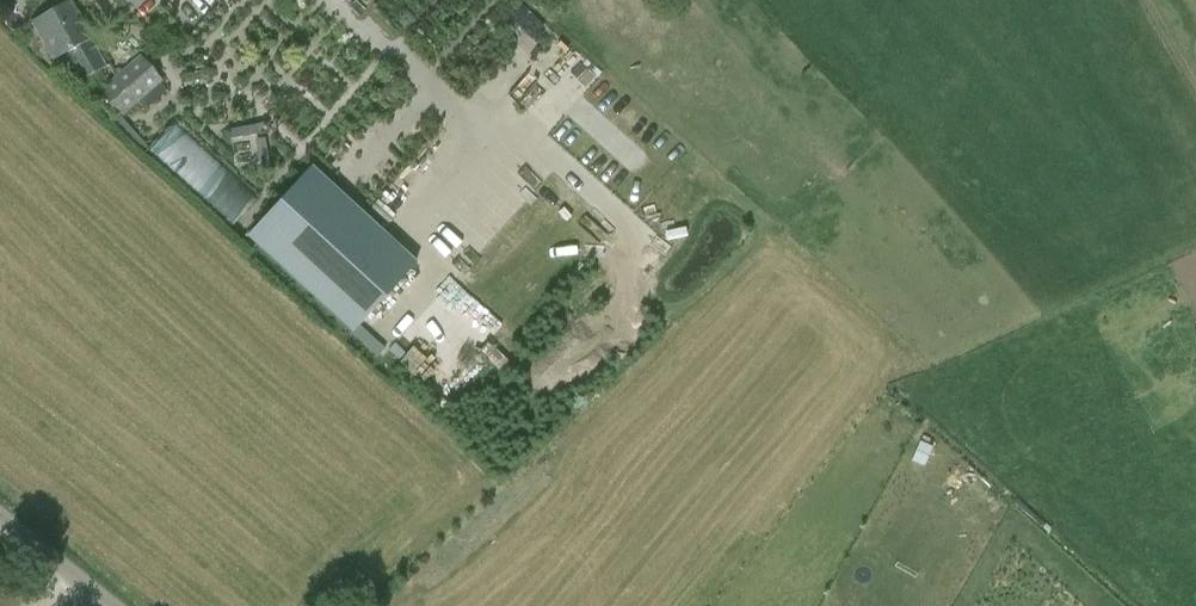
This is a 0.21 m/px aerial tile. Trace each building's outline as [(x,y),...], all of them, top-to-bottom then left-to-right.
[(65,53),(79,81),(106,66),(91,39),(69,0),(31,22),(53,60),(65,53)] [(139,54),(97,93),(120,119),(163,80),(139,54)] [(232,128),(233,140),(270,136),(268,124),(232,128)] [(260,140),(264,166),(273,164),(270,138),(260,140)] [(415,263),(311,168),(276,206),(248,236),(256,243),(352,332),(415,263)]
